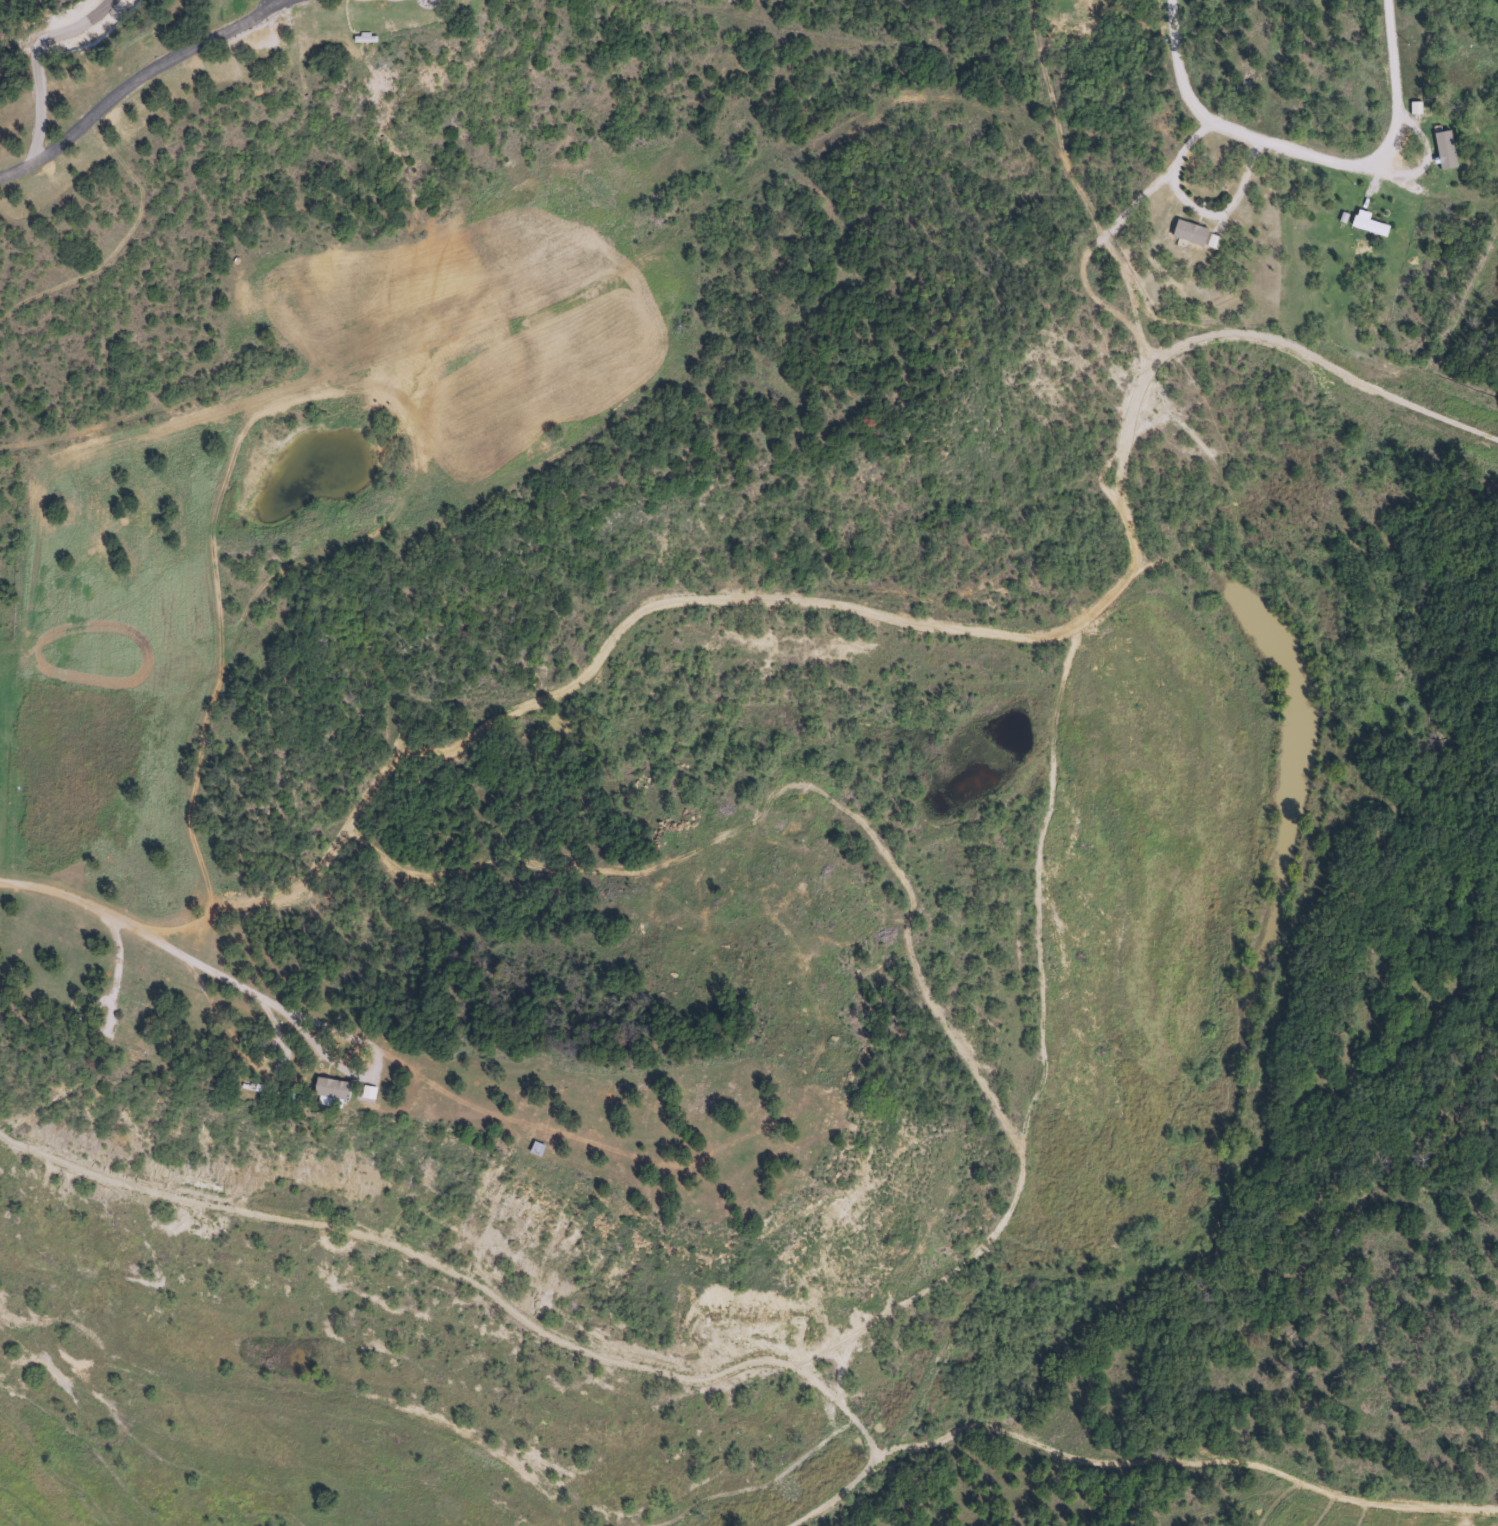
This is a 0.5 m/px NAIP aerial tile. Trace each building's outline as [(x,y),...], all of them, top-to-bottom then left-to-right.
[(1252,21),(1251,8),(1263,7),(1264,20),(1252,21)] [(1438,169),(1432,132),(1451,129),(1456,166),(1438,169)] [(1370,217),(1390,223),(1385,237),(1351,225),(1357,207),(1372,213),(1370,217)] [(1220,233),(1215,249),(1171,235),(1176,219),(1220,233)] [(352,1081),(350,1099),(313,1095),(315,1077),(352,1081)]
